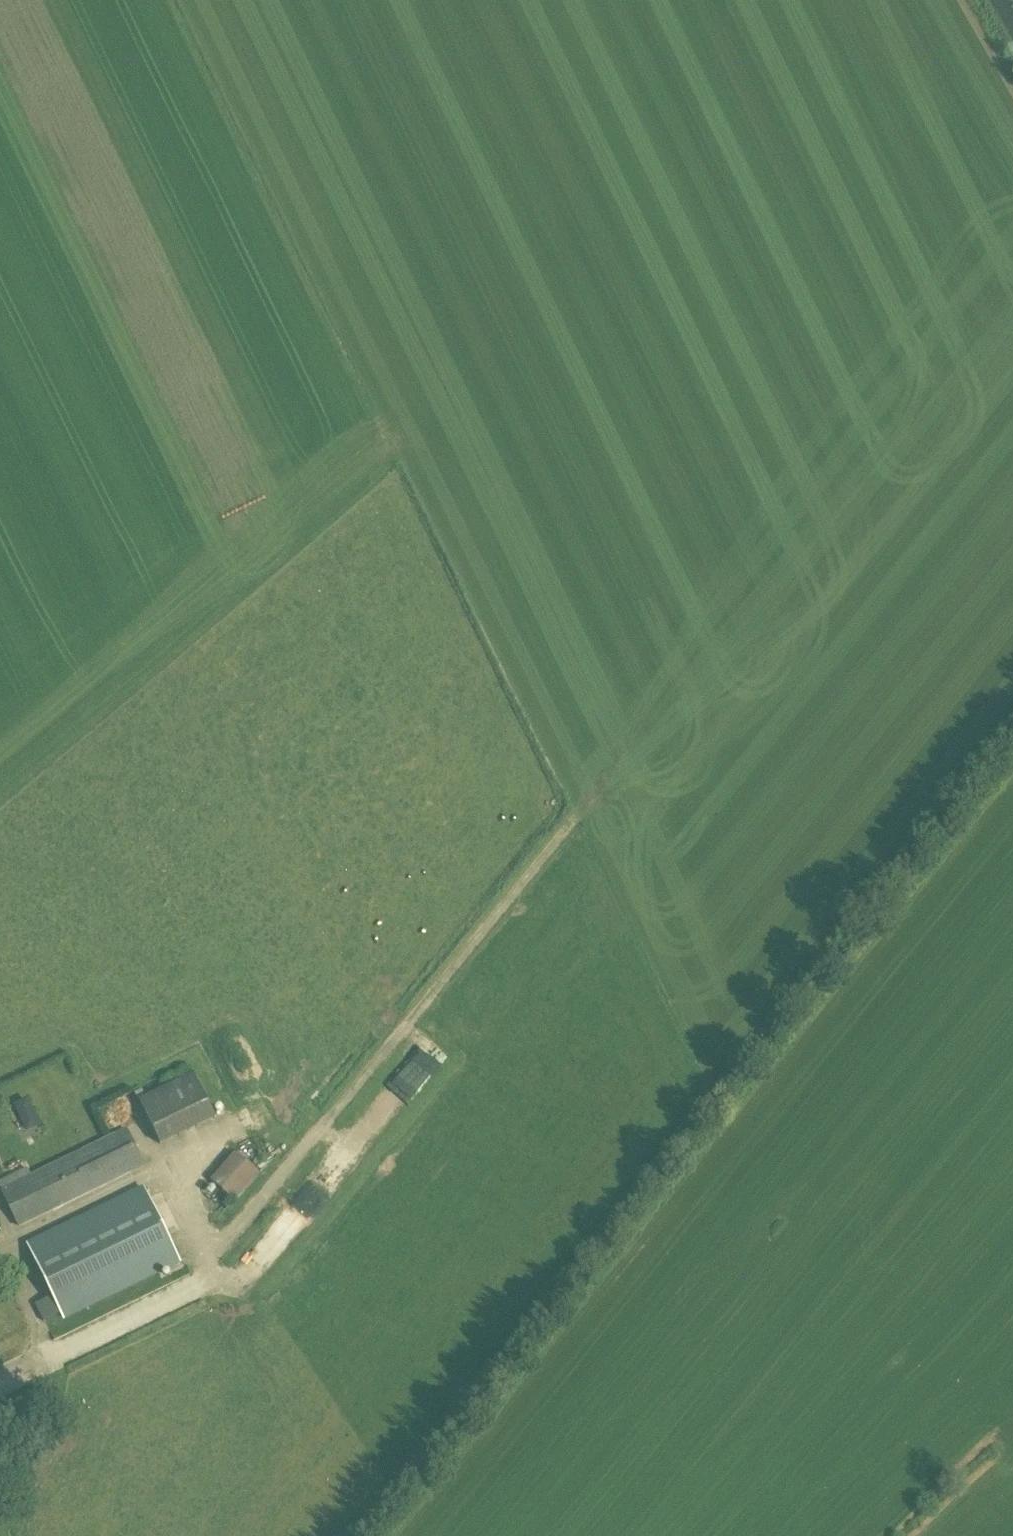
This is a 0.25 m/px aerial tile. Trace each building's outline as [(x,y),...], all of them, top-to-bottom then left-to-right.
[(19,1228),(145,1166),(127,1127),(30,1175),(27,1168),(13,1175),(16,1182),(0,1189),(19,1228)] [(63,1321),(182,1263),(144,1186),(26,1243),(52,1297),(35,1304),(43,1322),(60,1314),(63,1321)]
